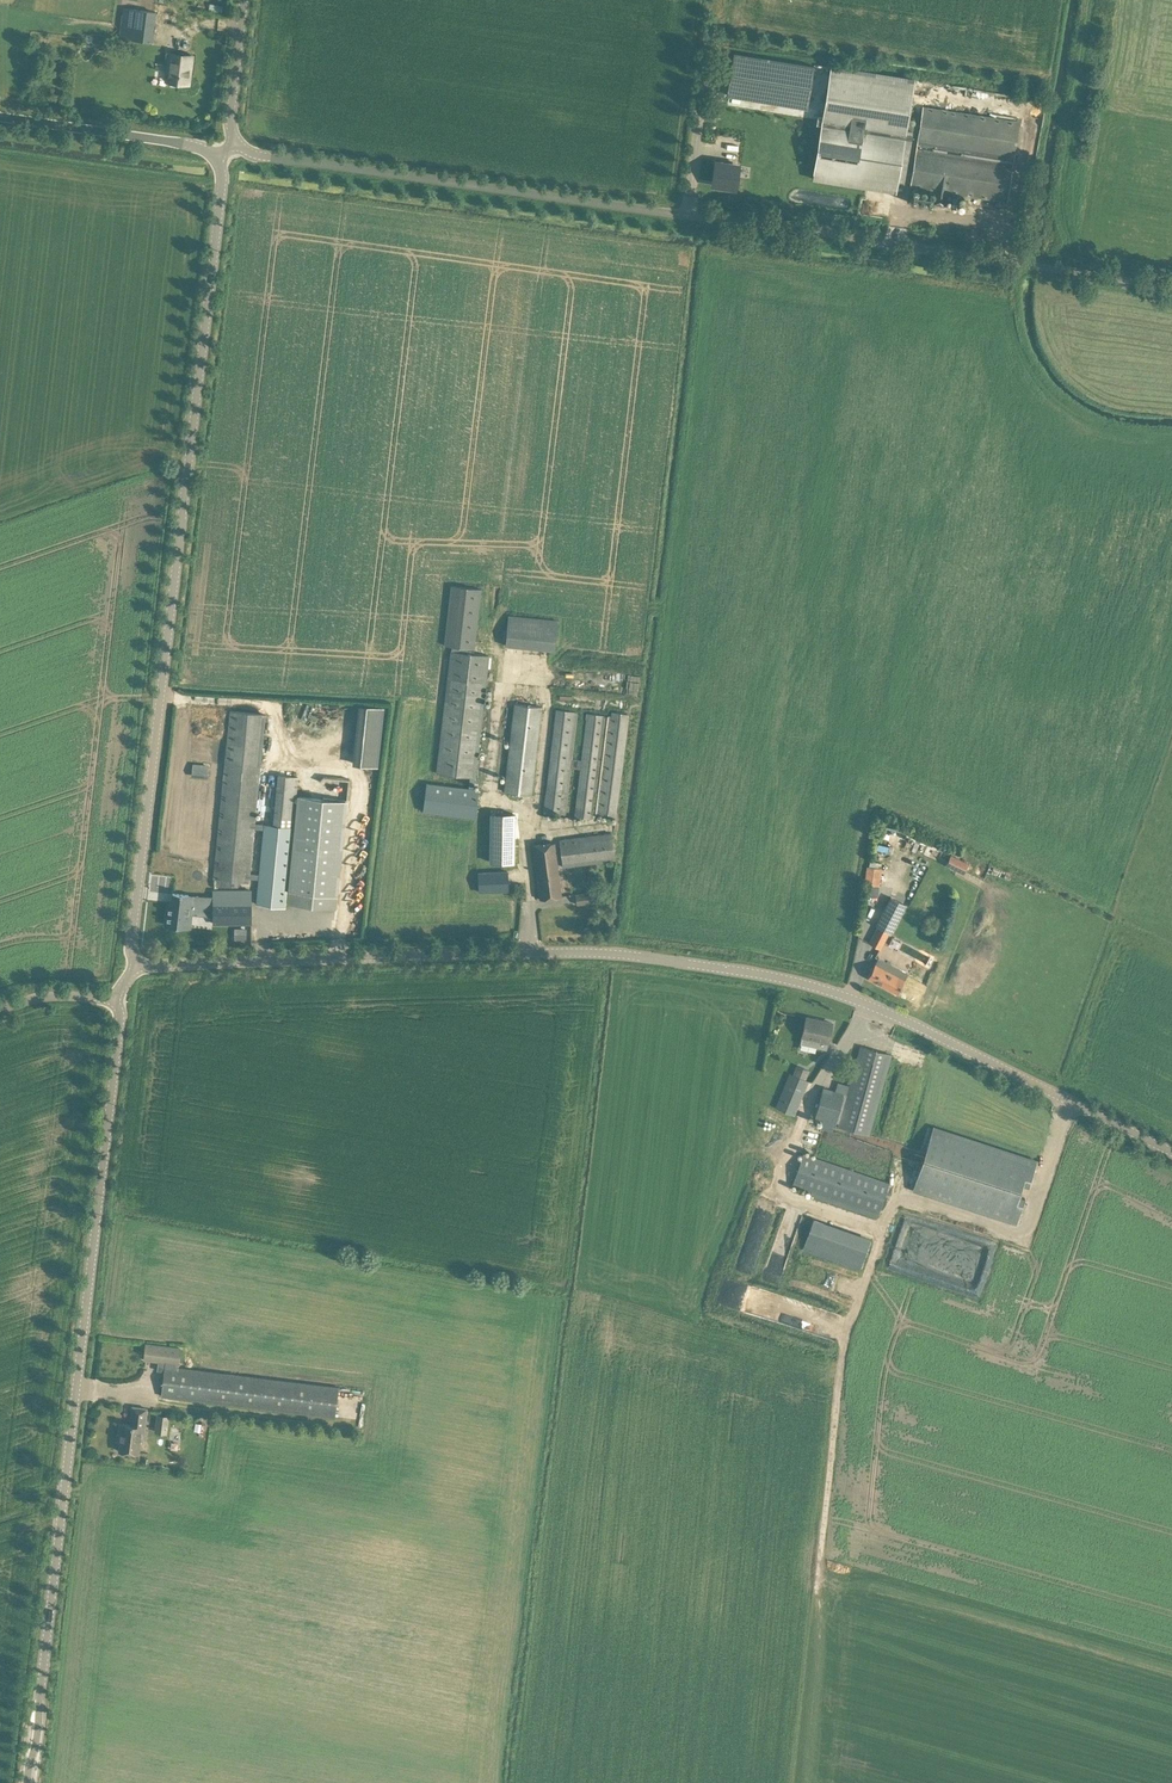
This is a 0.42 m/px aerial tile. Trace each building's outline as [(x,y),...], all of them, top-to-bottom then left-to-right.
[(155,12),(127,8),(123,38),(152,41),(155,12)] [(171,53),(170,61),(173,61),(170,81),(188,84),(190,68),(188,68),(189,64),(191,64),(192,55),(171,53)] [(734,53),(727,95),(807,108),(814,65),(734,53)] [(830,67),(813,179),(895,191),(896,185),(904,186),(912,130),(905,129),(913,79),(830,67)] [(923,106),(911,186),(936,190),(934,204),(944,205),(946,191),(1007,201),(1013,152),(1026,154),(1031,123),(923,106)] [(715,161),(712,186),(736,189),(740,164),(730,163),(725,162),(715,161)] [(450,650),(436,773),(475,777),(490,655),(474,653),(474,649),(475,649),(482,588),(451,585),(444,645),(452,646),(452,650),(450,650)] [(557,620),(508,615),(505,647),(555,651),(557,620)] [(638,694),(639,675),(627,674),(626,694),(638,694)] [(531,794),(542,707),(515,703),(504,791),(531,794)] [(378,766),(382,706),(355,704),(351,764),(378,766)] [(577,712),(573,711),(556,709),(544,812),(561,814),(565,815),(571,767),(580,768),(575,816),(591,818),(592,813),(599,814),(599,813),(611,716),(604,715),(587,713),(582,759),(572,758),(577,712)] [(230,710),(225,762),(214,878),(215,878),(215,887),(234,887),(234,880),(249,881),(249,878),(250,873),(254,828),(255,823),(266,714),(230,710)] [(599,813),(616,815),(629,714),(612,712),(599,813)] [(208,764),(193,762),(192,776),(207,778),(208,764)] [(479,789),(426,783),(423,812),(475,818),(479,789)] [(337,896),(346,801),(299,796),(289,891),(288,903),(336,908),(337,896)] [(491,813),(490,861),(514,862),(515,814),(491,813)] [(285,906),(293,828),(271,825),(255,823),(254,828),(263,829),(259,874),(250,873),(249,878),(259,878),(256,903),(285,906)] [(563,868),(615,860),(612,832),(559,840),(563,868)] [(562,896),(560,884),(554,842),(533,845),(540,899),(562,896)] [(969,862),(951,854),(945,864),(963,873),(969,862)] [(868,866),(865,884),(879,887),(882,868),(868,866)] [(508,890),(508,878),(508,871),(479,872),(480,891),(508,890)] [(171,903),(168,925),(190,928),(192,914),(214,917),(214,923),(251,923),(251,911),(251,890),(214,890),(214,896),(199,896),(173,893),(172,903),(171,903)] [(577,904),(599,901),(597,891),(576,894),(577,904)] [(878,926),(870,943),(880,948),(889,932),(891,933),(906,904),(891,896),(876,925),(878,926)] [(247,927),(236,927),(236,943),(247,943),(247,927)] [(890,971),(893,966),(878,958),(874,966),(868,977),(898,993),(905,979),(890,971)] [(826,1049),(828,1042),(830,1034),(832,1023),(806,1017),(804,1028),(802,1036),(800,1043),(826,1049)] [(870,1135),(888,1066),(891,1054),(861,1046),(857,1058),(848,1095),(823,1088),(816,1117),(840,1123),(839,1127),(870,1135)] [(776,1107),(794,1115),(808,1081),(790,1073),(776,1107)] [(1037,1162),(933,1128),(913,1189),(1011,1221),(1010,1223),(1014,1224),(1015,1222),(1016,1222),(1026,1195),(1020,1193),(1023,1186),(1029,1188),(1037,1162)] [(775,1162),(781,1142),(765,1137),(762,1149),(765,1150),(762,1158),(775,1162)] [(890,1183),(803,1153),(792,1184),(805,1188),(803,1193),(876,1218),(878,1214),(879,1214),(890,1183)] [(814,1218),(803,1250),(860,1270),(871,1238),(814,1218)] [(902,1218),(890,1264),(915,1271),(920,1254),(927,1256),(926,1257),(929,1258),(931,1252),(937,1254),(934,1266),(948,1270),(952,1257),(961,1260),(964,1251),(971,1253),(973,1248),(989,1252),(992,1242),(902,1218)] [(143,1359),(165,1362),(161,1395),(335,1417),(339,1387),(178,1367),(180,1348),(146,1344),(143,1359)] [(119,1450),(131,1452),(139,1453),(141,1438),(138,1438),(139,1426),(144,1427),(144,1429),(145,1429),(147,1408),(133,1406),(131,1419),(135,1420),(134,1425),(120,1423),(118,1433),(121,1433),(119,1450)] [(155,1432),(167,1434),(169,1415),(157,1414),(155,1432)]
